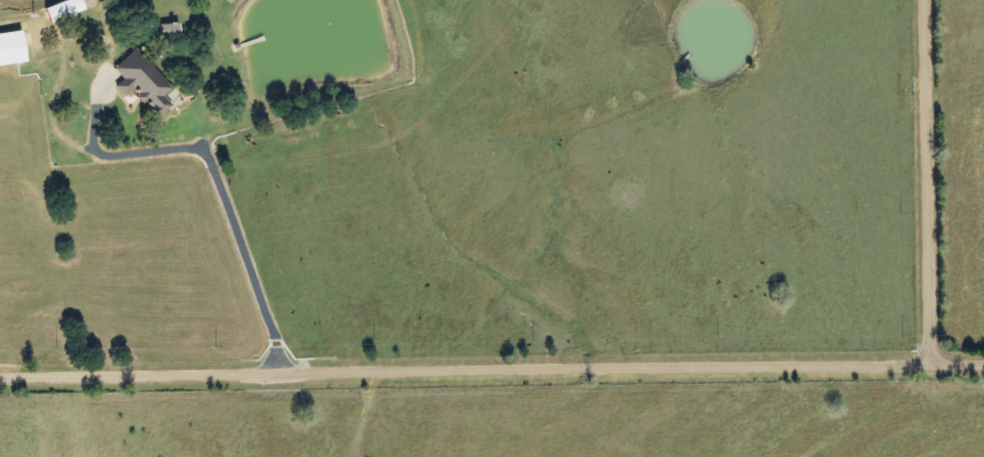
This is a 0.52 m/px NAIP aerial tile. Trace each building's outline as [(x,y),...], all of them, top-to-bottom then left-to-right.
[(54,23),(88,7),(85,0),(65,0),(47,8),(54,23)] [(157,35),(182,35),(182,23),(157,23),(157,35)] [(29,62),(25,30),(0,33),(0,65),(29,62)] [(176,89),(140,47),(116,68),(125,79),(118,85),(128,96),(136,89),(161,118),(176,105),(168,96),(176,89)]
